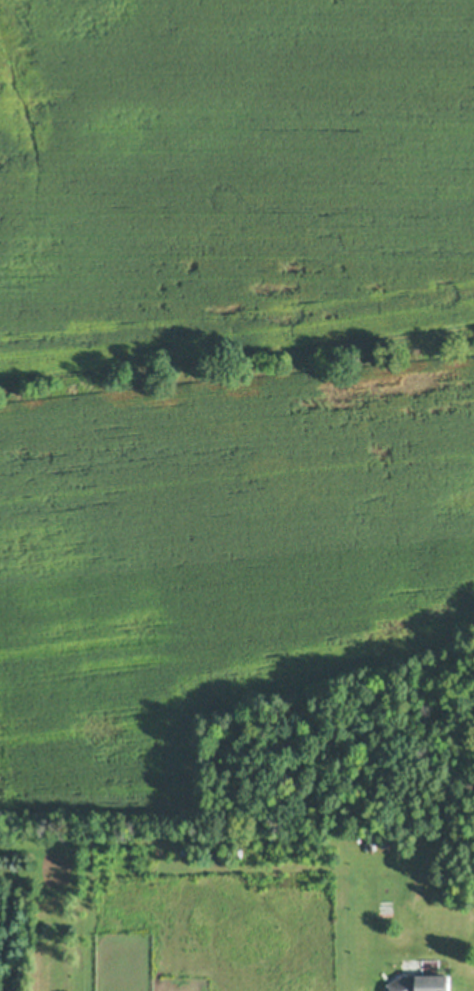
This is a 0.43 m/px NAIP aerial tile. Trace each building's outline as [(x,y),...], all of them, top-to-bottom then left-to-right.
[(401,840),(409,840),(409,849),(401,849),(401,840)] [(448,977),(448,990),(390,990),(386,986),(389,985),(401,976),(431,977),(433,975),(438,976),(439,977),(441,977),(442,976),(446,976),(447,977),(448,977)]
